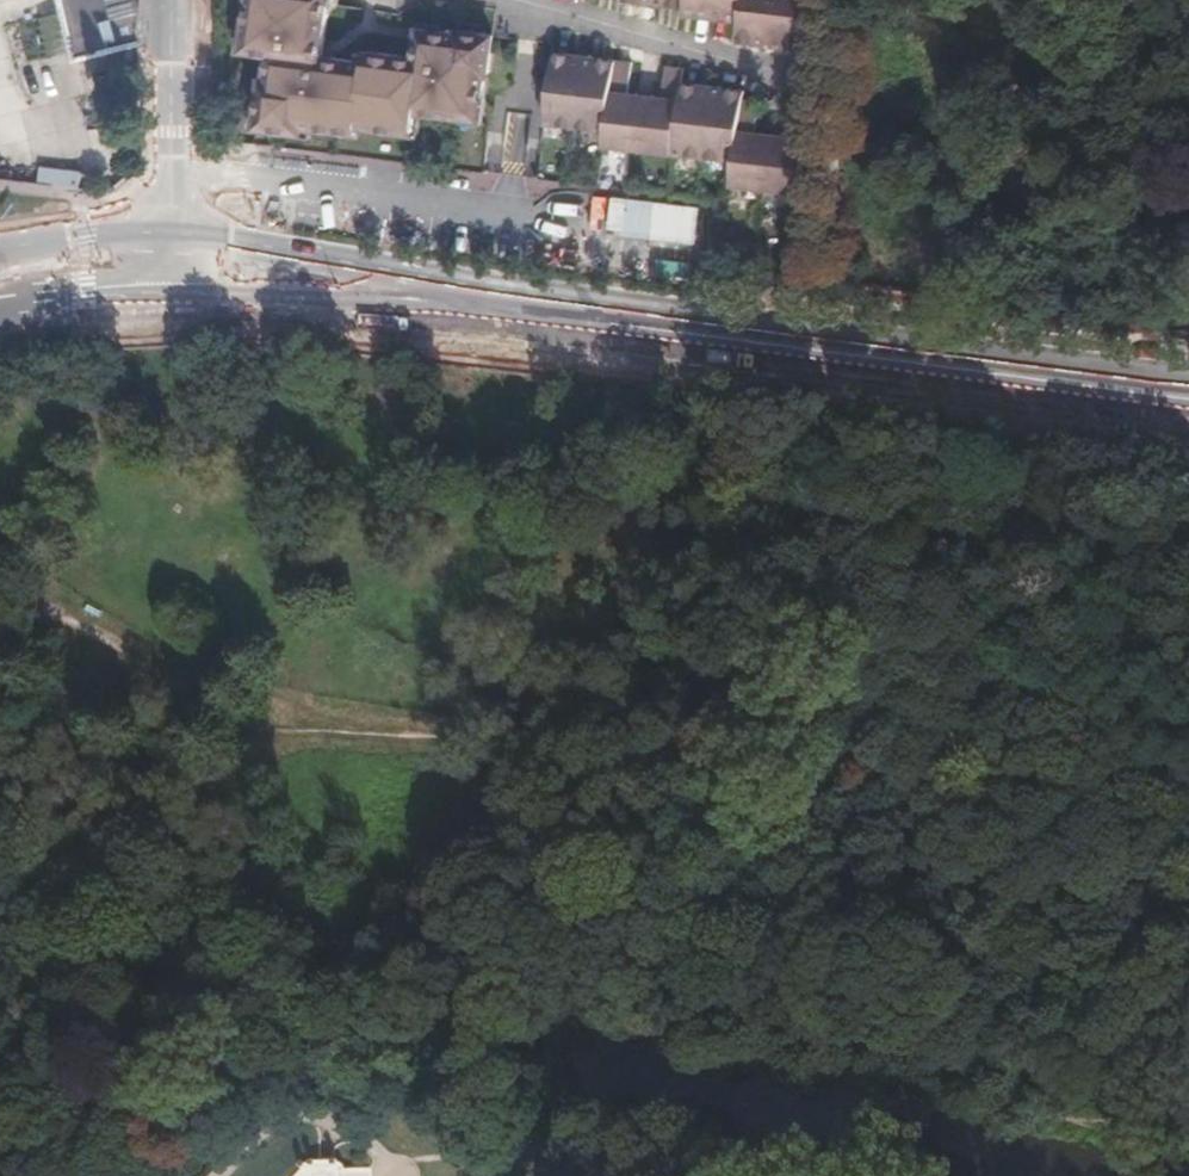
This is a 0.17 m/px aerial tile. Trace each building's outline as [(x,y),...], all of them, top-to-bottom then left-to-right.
[(132,0),(53,0),(67,60),(102,52),(133,44),(132,0)] [(232,35),(231,47),(249,49),(260,50),(256,86),(251,86),(249,105),(248,119),(266,120),(287,122),(301,123),(301,118),(309,119),(356,123),(357,115),(391,118),(397,118),(397,114),(413,116),(414,100),(422,101),(456,104),(470,105),(472,90),(474,61),(477,62),(481,23),(443,19),(443,17),(423,15),(408,14),(406,30),(404,49),(352,44),(351,55),(309,50),(314,0),(236,0),(232,35)] [(730,4),(728,27),(794,34),(798,0),(692,0),(730,4)] [(400,30),(406,30),(408,14),(423,15),(424,7),(402,5),(400,30)] [(248,56),(249,49),(231,47),(232,35),(226,34),(224,54),(248,56)] [(619,47),(539,40),(532,109),(594,116),(593,132),(723,145),(721,172),(793,178),(801,92),(783,91),(780,122),(746,119),(749,88),(730,86),(731,76),(668,70),(670,52),(651,51),(647,83),(616,79),(619,47)] [(133,44),(102,52),(105,63),(133,57),(133,44)] [(133,77),(133,57),(105,63),(110,82),(133,77)] [(479,91),(472,90),(470,105),(456,104),(456,110),(478,112),(479,91)] [(420,128),(422,101),(414,100),(413,116),(397,114),(397,118),(391,118),(391,126),(420,128)] [(266,127),(266,120),(248,119),(249,105),(244,104),(243,125),(266,127)] [(308,132),(309,119),(301,118),(301,123),(287,122),(286,130),(308,132)] [(40,186),(80,187),(81,169),(41,168),(40,186)] [(362,1170),(362,1168),(347,1168),(338,1163),(305,1163),(305,1169),(294,1175),(362,1175),(362,1170)]
